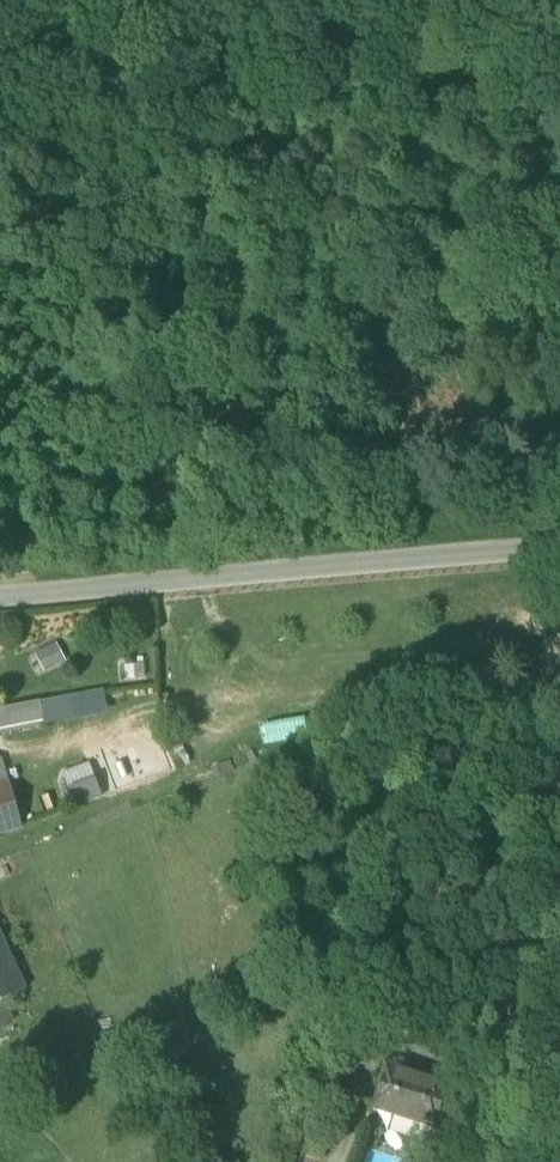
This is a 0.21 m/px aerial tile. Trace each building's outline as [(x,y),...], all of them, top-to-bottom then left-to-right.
[(56,644),(35,655),(44,674),(65,663),(56,644)] [(40,704),(44,725),(108,712),(103,691),(40,703),(40,704)] [(44,725),(40,704),(0,712),(0,734),(44,725)] [(9,783),(2,759),(0,759),(0,786),(9,783)] [(89,766),(63,776),(69,792),(70,792),(95,782),(96,782),(89,766)] [(95,782),(70,792),(76,807),(100,797),(95,782)] [(21,828),(9,783),(0,786),(0,834),(21,828)] [(26,990),(0,935),(0,1004),(26,990)] [(440,1079),(466,1086),(474,1059),(448,1051),(440,1079)] [(414,1120),(452,1132),(466,1086),(440,1079),(385,1063),(372,1109),(414,1120)]
